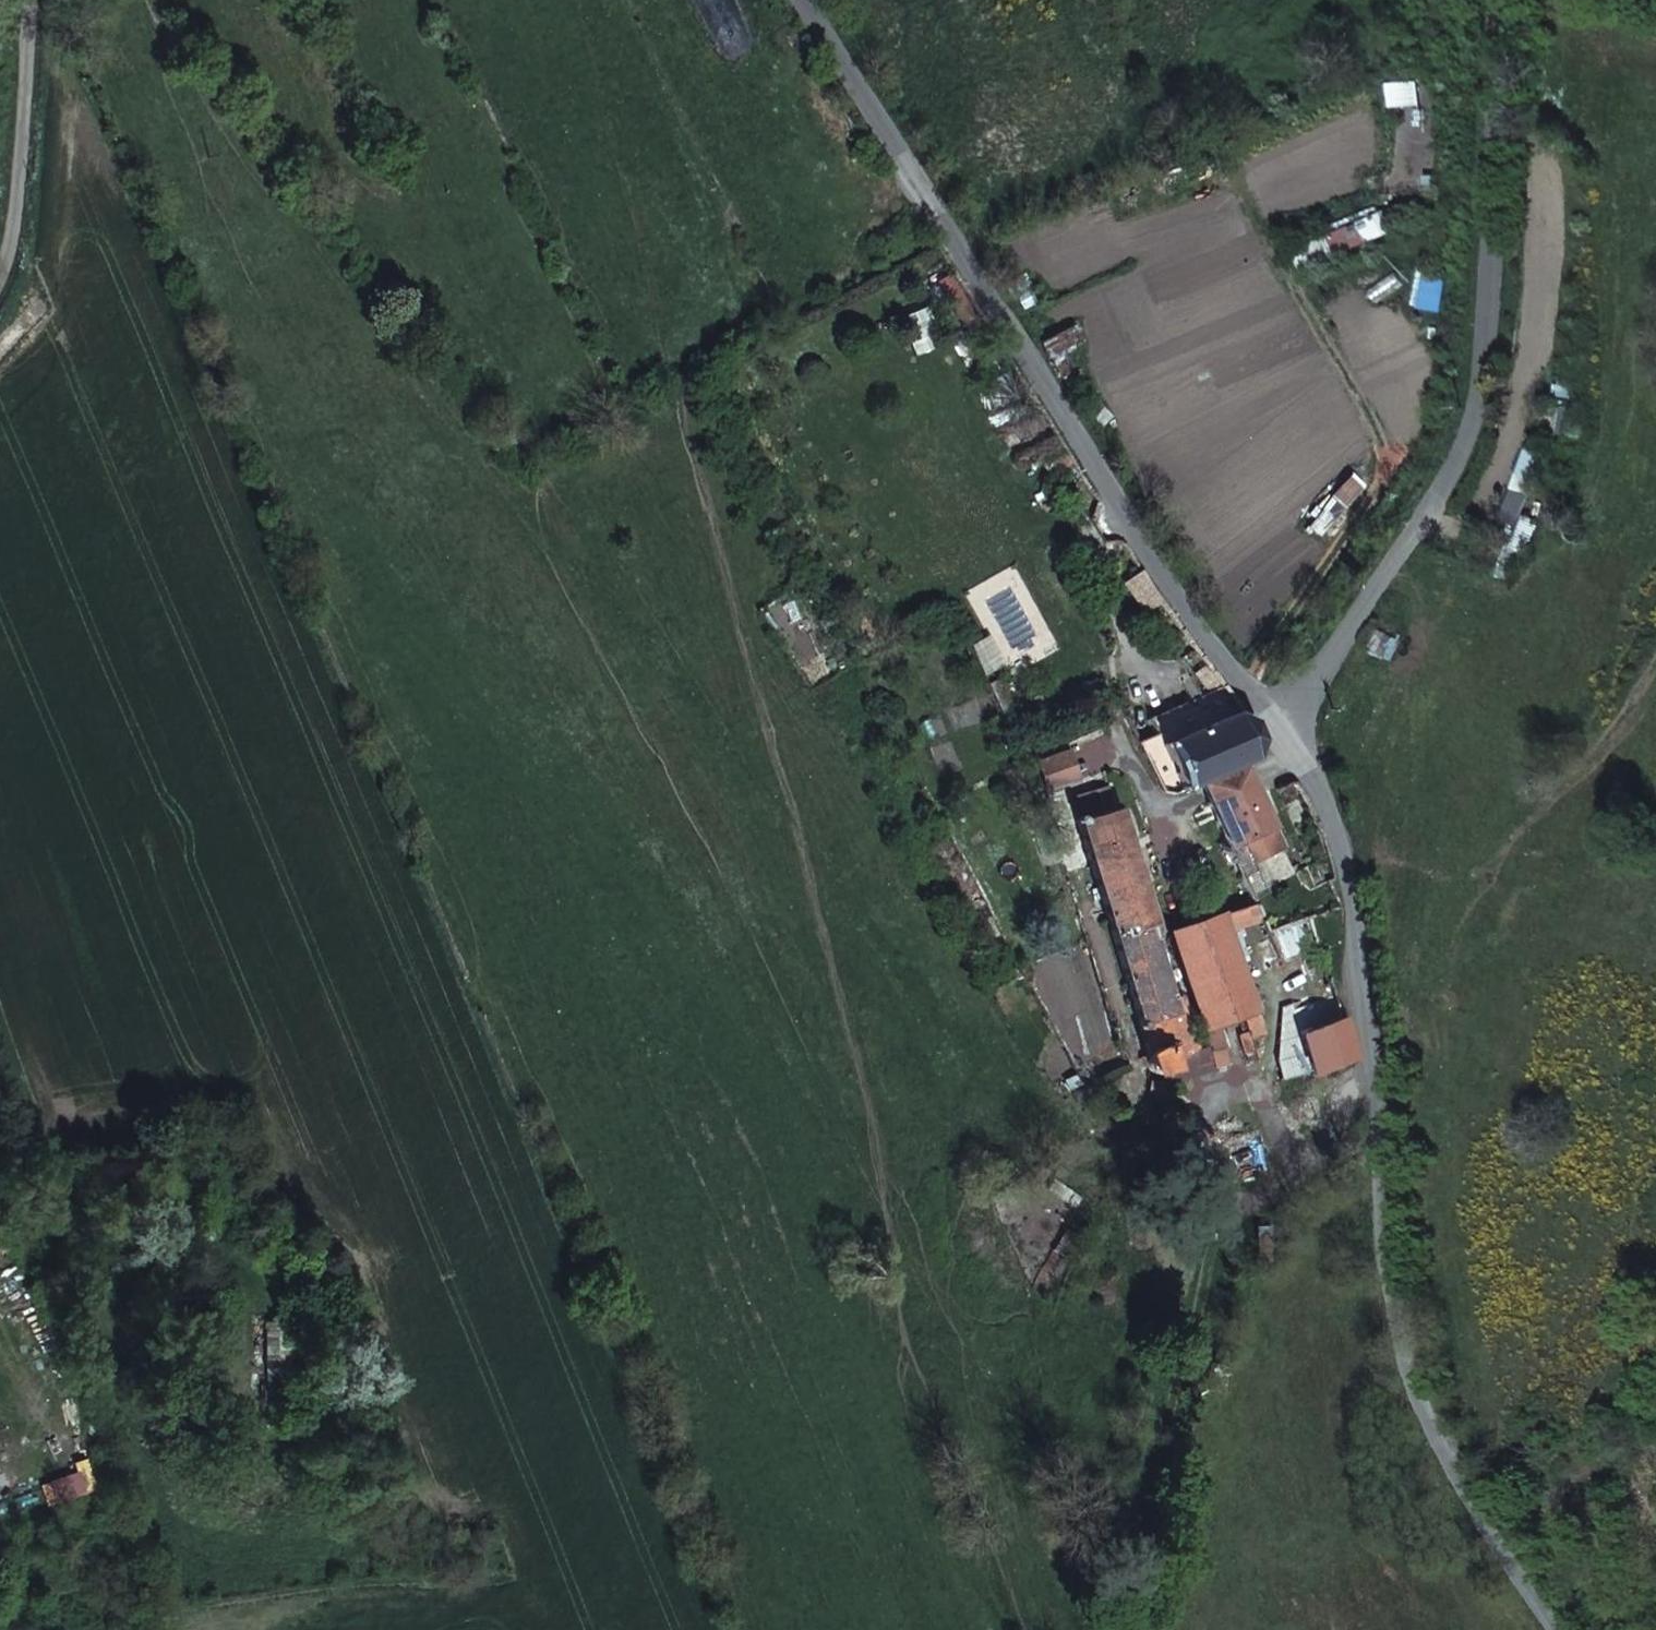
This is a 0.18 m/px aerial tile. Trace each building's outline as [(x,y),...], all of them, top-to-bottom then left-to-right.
[(1153,592),(1132,562),(1116,573),(1137,602),(1153,592)] [(1230,699),(1204,713),(1153,733),(1174,781),(1191,773),(1235,757),(1250,751),(1248,744),(1252,731),(1247,712),(1230,699)] [(1083,779),(1071,748),(1035,762),(1047,793),(1083,779)] [(1235,757),(1191,773),(1192,778),(1201,796),(1247,895),(1254,912),(1260,925),(1300,910),(1307,907),(1245,777),(1237,762),(1235,757)] [(1164,1077),(1175,1077),(1180,1070),(1182,1063),(1178,1050),(1185,1047),(1169,991),(1160,993),(1148,931),(1147,911),(1106,796),(1070,812),(1119,948),(1156,1051),(1153,1055),(1150,1062),(1151,1070),(1155,1075),(1164,1077)] [(1247,895),(1226,902),(1233,917),(1254,912),(1247,895)] [(1165,920),(1195,1024),(1230,1014),(1236,1033),(1254,1027),(1224,920),(1233,917),(1226,902),(1174,918),(1165,920)] [(1272,952),(1310,941),(1300,910),(1260,925),(1272,952)] [(1311,1070),(1350,1052),(1335,1011),(1293,1029),(1311,1070)]
